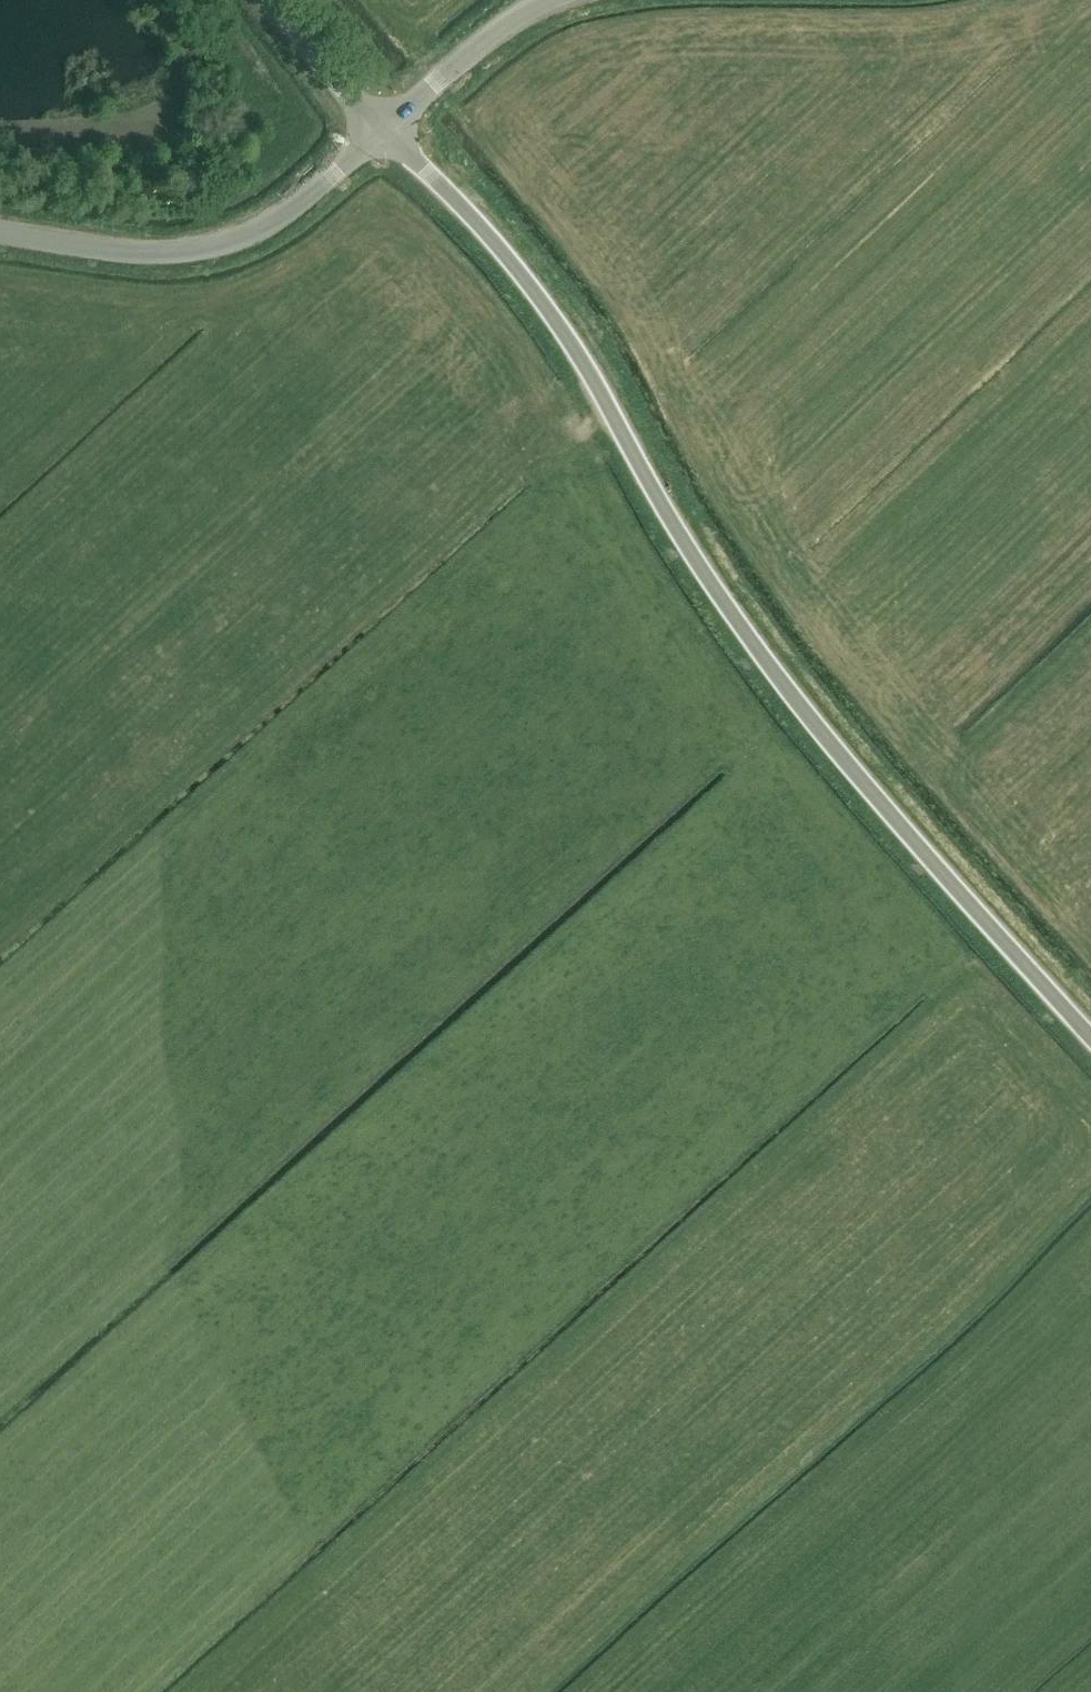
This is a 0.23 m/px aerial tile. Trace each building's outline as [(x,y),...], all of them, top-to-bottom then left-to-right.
[(526,459),(537,453),(527,435),(516,441),(526,459)]
